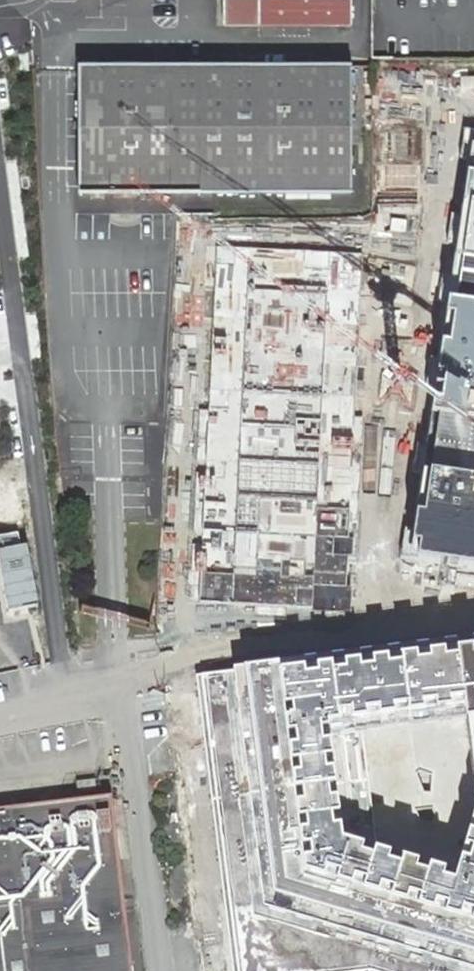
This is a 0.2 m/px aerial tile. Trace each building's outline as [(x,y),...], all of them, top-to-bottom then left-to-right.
[(351,0),(295,0),(295,1),(221,1),(219,27),(352,24),(351,0)] [(180,116),(180,70),(78,69),(77,194),(178,195),(179,148),(180,116)] [(349,71),(180,70),(180,116),(179,148),(178,195),(349,196),(349,71)] [(442,78),(391,78),(391,126),(442,126),(442,78)] [(395,558),(473,570),(473,129),(462,127),(395,558)] [(364,253),(214,244),(192,603),(351,611),(362,419),(354,419),(364,253)] [(198,670),(213,799),(372,781),(365,728),(467,716),(473,776),(473,637),(198,670)] [(0,809),(0,970),(133,970),(114,796),(0,809)] [(455,875),(342,841),(337,798),(271,805),(274,873),(227,879),(239,970),(368,970),(371,970),(373,970),(473,970),(473,810),(455,875)]
